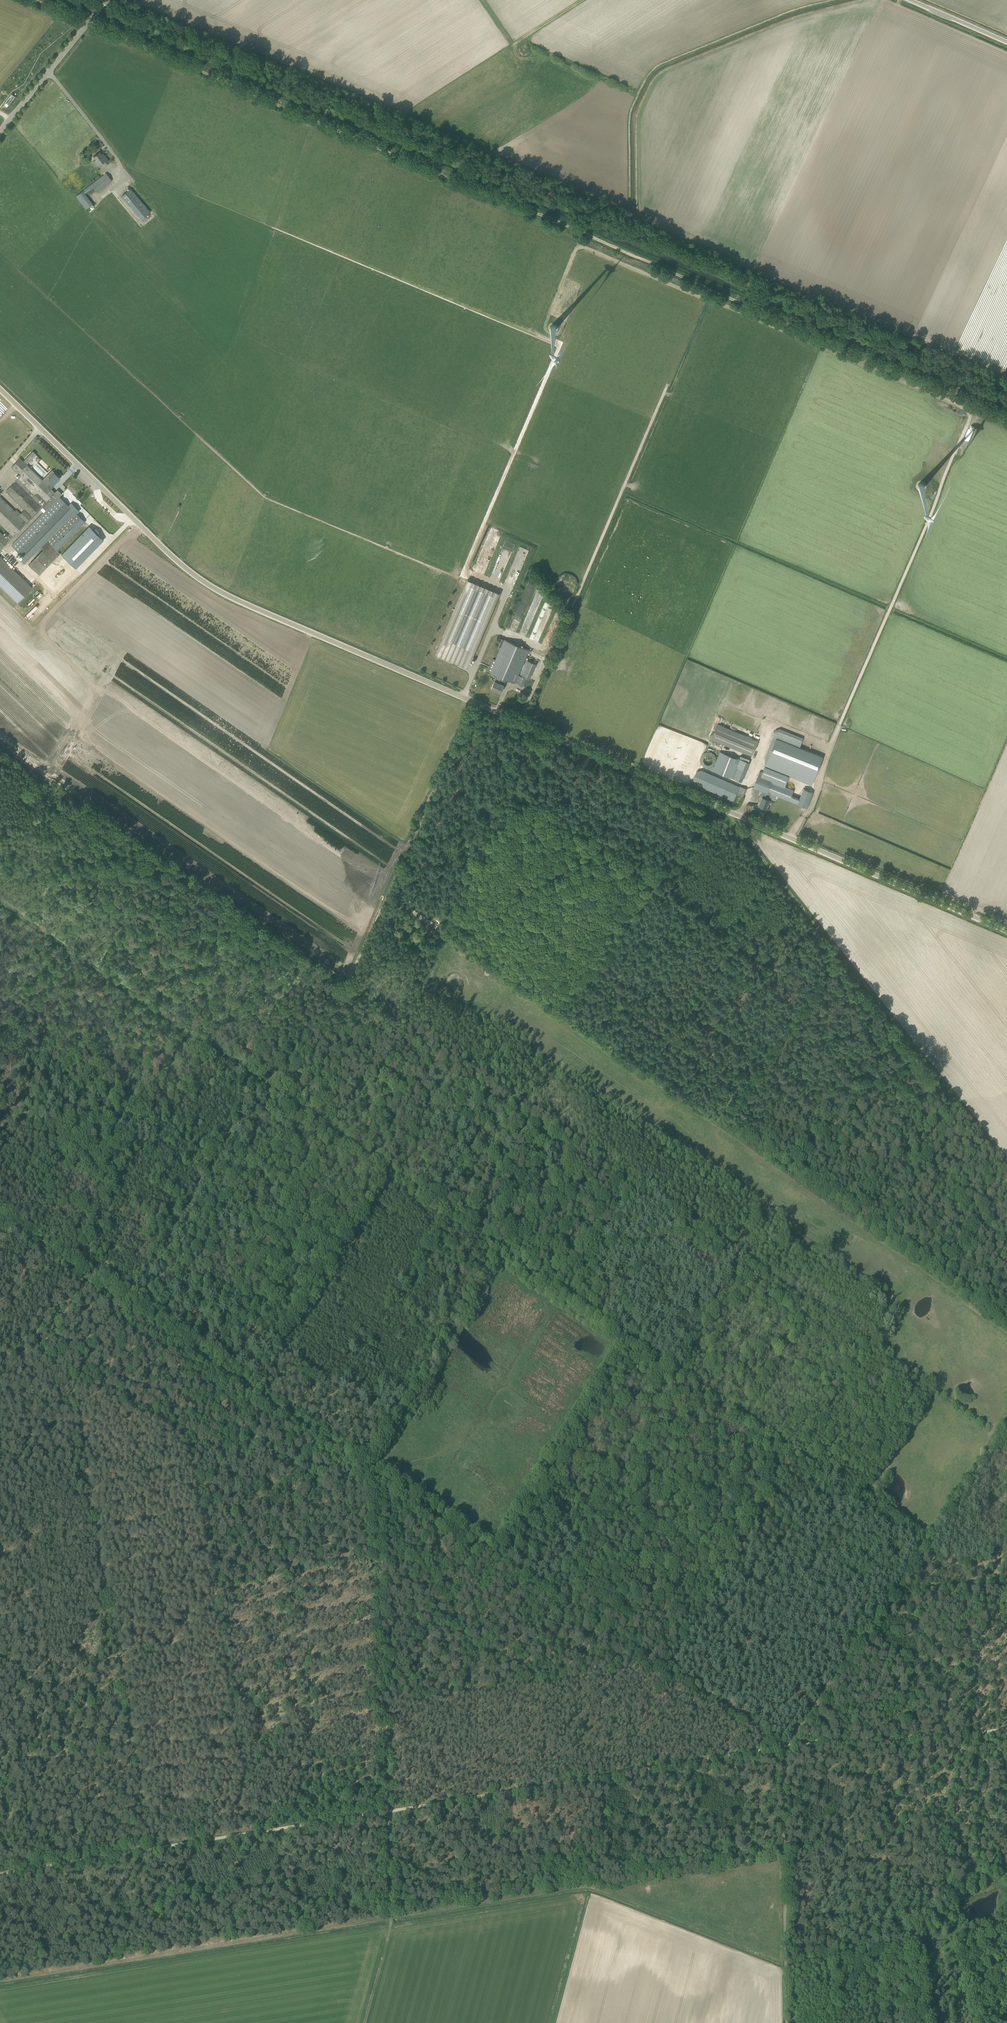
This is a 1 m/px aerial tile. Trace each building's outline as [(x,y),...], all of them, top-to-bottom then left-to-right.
[(104,154),(103,156),(100,152),(93,156),(96,159),(93,161),(97,167),(102,163),(105,166),(110,162),(104,154)] [(97,192),(106,185),(112,180),(106,173),(76,196),(86,209),(93,204),(86,194),(93,188),(97,192)] [(141,219),(151,211),(131,188),(121,196),(141,219)] [(932,399),(931,403),(963,416),(965,413),(932,399)] [(33,451),(23,461),(27,464),(36,454),(33,451)] [(20,458),(11,467),(20,476),(6,491),(24,509),(19,515),(0,496),(0,524),(10,533),(6,537),(0,531),(0,553),(2,551),(1,550),(49,501),(48,499),(55,492),(51,489),(51,488),(47,484),(27,464),(23,461),(20,458)] [(55,485),(54,484),(60,478),(54,473),(48,479),(50,481),(47,484),(51,488),(55,485)] [(23,556),(51,528),(71,508),(59,496),(39,517),(11,545),(23,556)] [(39,575),(60,553),(57,550),(85,522),(74,511),(40,547),(43,549),(28,564),(39,575)] [(89,525),(61,554),(76,568),(104,540),(89,525)] [(519,546),(517,551),(525,555),(527,550),(519,546)] [(17,603),(32,588),(0,556),(0,586),(17,603)] [(575,577),(574,576),(574,575),(573,575),(572,574),(571,574),(571,573),(570,573),(569,573),(568,573),(567,573),(566,573),(565,573),(564,573),(563,573),(562,573),(562,574),(561,574),(560,574),(559,575),(559,576),(558,576),(557,577),(557,578),(556,579),(556,580),(555,581),(555,582),(555,583),(555,584),(555,585),(555,586),(555,587),(556,588),(556,589),(557,590),(557,591),(558,592),(559,592),(559,593),(560,594),(561,594),(562,594),(563,595),(564,595),(565,595),(566,595),(567,595),(568,595),(569,595),(570,595),(571,594),(572,594),(573,593),(574,593),(574,592),(575,591),(576,591),(576,590),(577,589),(577,588),(577,587),(578,586),(578,585),(578,584),(578,583),(578,582),(577,581),(577,580),(577,579),(576,578),(576,577),(575,577)] [(466,583),(437,650),(470,663),(498,597),(466,583)] [(518,675),(529,650),(504,639),(495,660),(493,659),(488,671),(497,675),(491,688),(501,692),(506,679),(515,683),(515,682),(518,684),(522,686),(526,678),(521,676),(521,677),(518,675)] [(520,674),(530,678),(536,664),(526,659),(520,674)] [(717,723),(710,739),(752,756),(758,741),(717,723)] [(764,766),(812,785),(823,756),(800,747),(802,740),(779,730),(775,732),(765,757),(765,764),(764,766)] [(701,752),(701,764),(715,764),(715,757),(711,757),(711,752),(701,752)] [(713,770),(742,782),(749,762),(738,758),(736,758),(720,752),(713,770)] [(744,788),(696,768),(690,782),(733,800),(738,790),(742,792),(744,788)] [(789,800),(793,790),(784,787),(786,782),(759,771),(752,787),(766,792),(764,797),(762,797),(759,805),(766,808),(769,800),(769,799),(771,793),(789,800)] [(807,807),(813,792),(803,788),(797,804),(807,807)]
